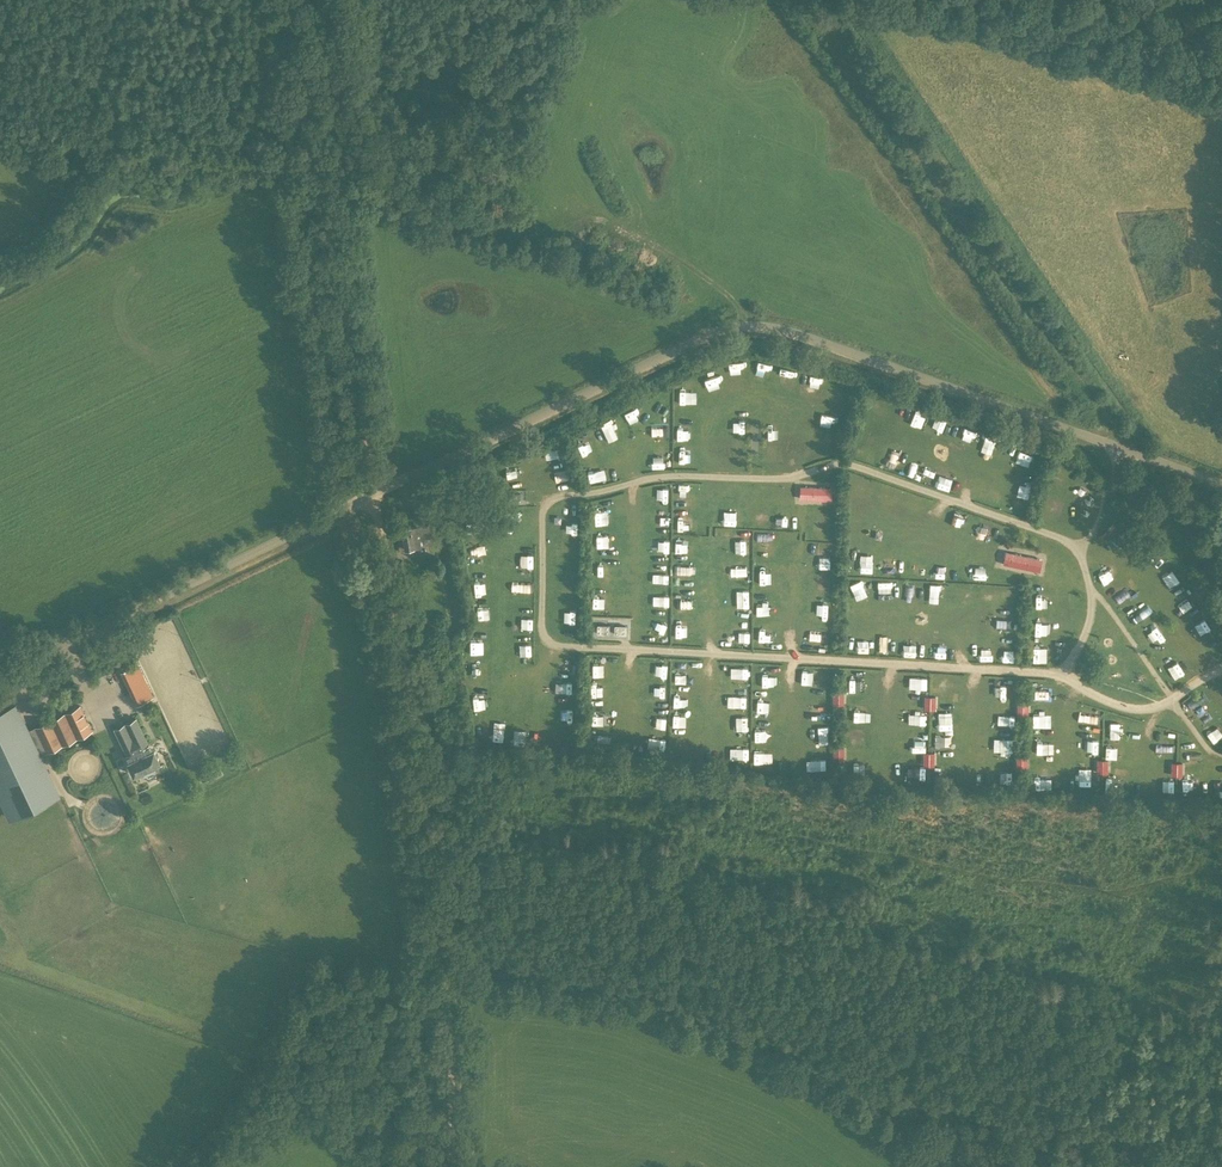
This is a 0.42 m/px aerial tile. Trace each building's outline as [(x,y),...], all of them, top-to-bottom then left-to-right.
[(698,436),(699,423),(681,423),(680,436),(698,436)] [(831,487),(801,487),(800,499),(831,500),(831,487)] [(912,494),(908,505),(920,510),(924,499),(912,494)] [(419,538),(431,536),(429,524),(401,529),(405,549),(420,547),(419,538)] [(1121,533),(1113,538),(1116,545),(1125,540),(1121,533)] [(1005,555),(1003,567),(1040,573),(1042,561),(1005,555)] [(427,566),(428,578),(436,577),(434,565),(427,566)] [(981,578),(981,567),(968,567),(968,578),(981,578)] [(815,593),(825,594),(826,584),(816,584),(815,593)] [(977,599),(977,587),(964,586),(964,599),(977,599)] [(987,600),(1000,600),(999,587),(986,587),(987,600)] [(1197,622),(1201,632),(1212,627),(1208,617),(1197,622)] [(577,618),(569,618),(568,636),(577,636),(577,618)] [(628,622),(597,621),(597,635),(627,636),(628,622)] [(1038,632),(1047,633),(1048,622),(1040,621),(1038,632)] [(137,664),(125,670),(141,703),(153,697),(137,664)] [(939,675),(937,686),(949,688),(951,677),(939,675)] [(931,676),(919,676),(919,689),(931,689),(931,676)] [(1036,698),(1046,698),(1047,685),(1036,684),(1036,698)] [(848,704),(848,690),(835,690),(836,704),(848,704)] [(928,708),(939,709),(939,695),(928,695),(928,708)] [(0,704),(0,796),(7,811),(53,789),(38,757),(62,745),(93,731),(81,705),(50,720),(26,732),(10,699),(0,704)] [(817,700),(818,710),(829,710),(828,699),(817,700)] [(1208,712),(1211,717),(1217,713),(1210,700),(1199,707),(1203,715),(1208,712)] [(1021,701),(1021,712),(1032,712),(1032,701),(1021,701)] [(1044,714),(1037,715),(1038,727),(1052,726),(1051,708),(1043,708),(1044,714)] [(919,712),(919,722),(931,721),(930,711),(919,712)] [(136,718),(115,728),(126,752),(131,761),(129,762),(135,775),(160,763),(154,750),(152,751),(148,742),(136,718)] [(818,729),(817,742),(829,743),(829,729),(818,729)] [(1035,742),(1034,752),(1043,753),(1044,743),(1035,742)] [(1120,751),(1127,751),(1127,745),(1110,746),(1110,756),(1120,755),(1120,751)] [(1195,758),(1195,749),(1185,748),(1184,757),(1195,758)] [(938,765),(939,751),(930,751),(930,765),(938,765)] [(1100,772),(1111,772),(1112,758),(1100,758),(1100,772)] [(1185,775),(1186,761),(1175,761),(1174,775),(1185,775)] [(1192,782),(1191,792),(1201,792),(1201,782),(1192,782)]
